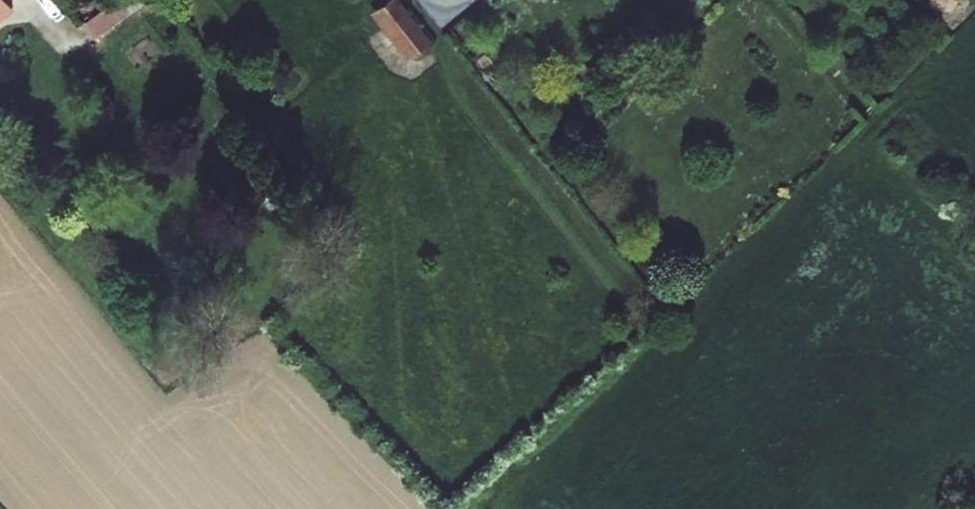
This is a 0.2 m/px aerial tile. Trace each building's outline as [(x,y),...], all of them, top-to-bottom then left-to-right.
[(9,8),(21,0),(3,0),(9,8)] [(134,7),(128,0),(112,0),(61,45),(74,60),(134,7)] [(369,10),(407,58),(432,38),(401,0),(381,0),(369,10)] [(394,53),(371,23),(355,37),(378,67),(394,53)]
